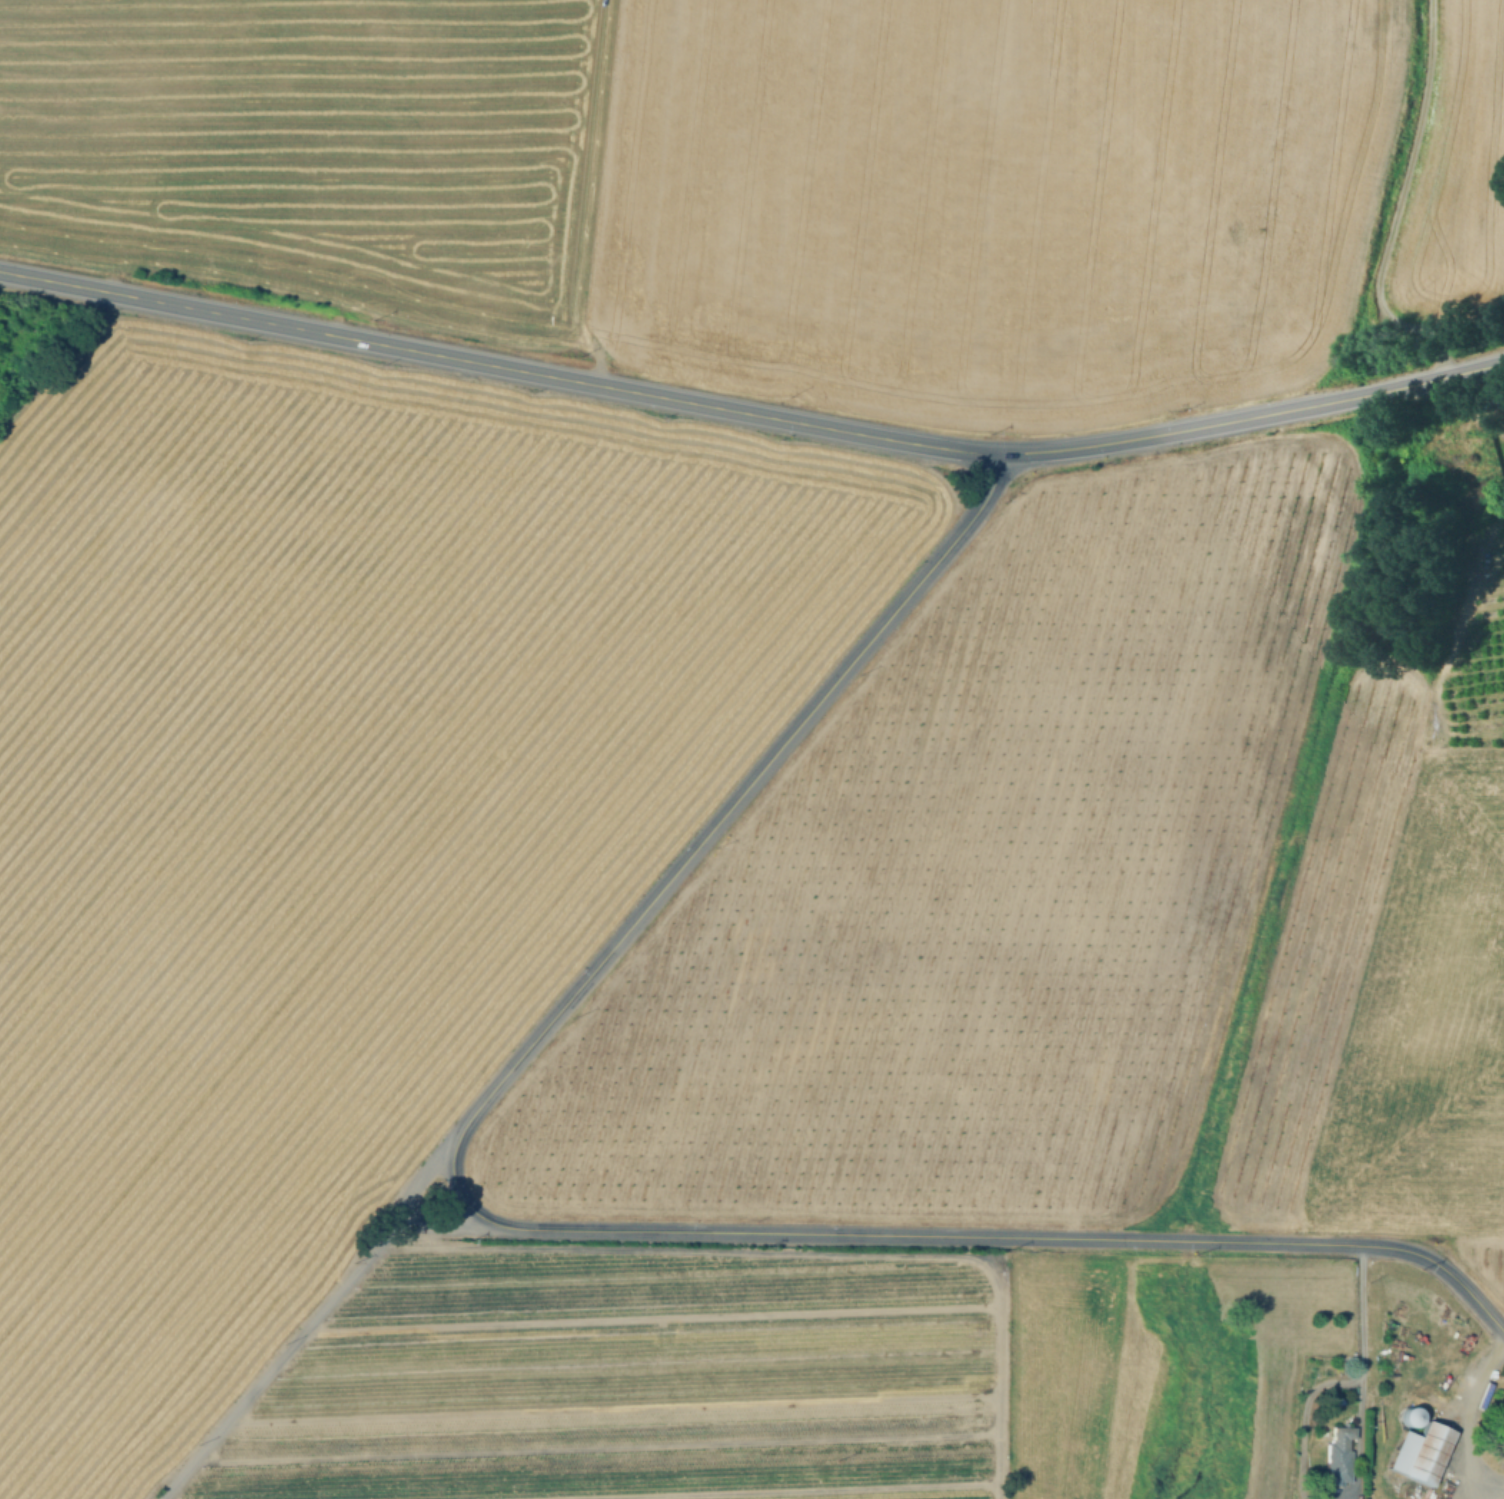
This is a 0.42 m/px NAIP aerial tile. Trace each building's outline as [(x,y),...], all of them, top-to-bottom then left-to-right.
[(1500,1411),(1503,1413),(1503,1437),(1491,1431),(1500,1411)] [(1406,1428),(1409,1430),(1413,1430),(1416,1430),(1419,1427),(1421,1424),(1422,1421),(1421,1417),(1418,1414),(1415,1413),(1412,1412),(1408,1413),(1406,1415),(1404,1418),(1403,1421),(1404,1425),(1406,1428)] [(1403,1477),(1388,1471),(1404,1433),(1419,1440),(1426,1424),(1455,1436),(1431,1491),(1403,1479),(1403,1477)] [(1349,1469),(1334,1470),(1332,1439),(1335,1439),(1334,1427),(1356,1426),(1357,1438),(1350,1439),(1352,1461),(1349,1462),(1349,1469)]
